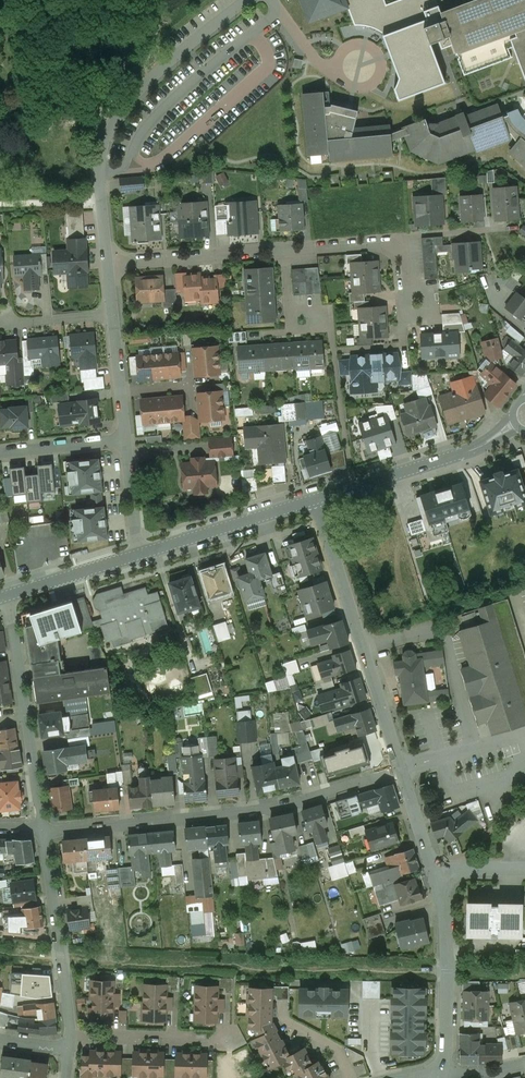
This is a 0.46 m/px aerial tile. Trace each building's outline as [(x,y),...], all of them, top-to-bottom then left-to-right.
[(309,24),(349,9),(345,0),(300,0),(309,24)] [(442,13),(443,17),(442,17),(441,17),(437,17),(436,19),(434,19),(436,23),(424,28),(415,6),(405,10),(408,20),(405,21),(390,27),(410,78),(418,74),(420,77),(429,74),(430,78),(441,74),(430,44),(450,36),(464,74),(510,57),(502,36),(507,34),(524,27),(524,0),(476,0),(442,13)] [(507,34),(524,82),(524,27),(507,34)] [(295,58),(294,66),(302,67),(302,59),(295,58)] [(308,156),(329,154),(328,140),(325,107),(323,92),(302,94),(308,156)] [(358,111),(332,105),(331,107),(325,107),(328,140),(352,138),(354,129),(358,111)] [(521,117),(517,110),(507,113),(507,114),(502,116),(498,105),(465,117),(464,114),(456,117),(456,118),(429,128),(425,119),(405,127),(406,129),(408,135),(413,149),(439,161),(467,150),(468,153),(510,137),(509,136),(510,134),(516,142),(510,150),(524,162),(524,121),(521,117)] [(352,138),(328,140),(329,154),(330,161),(393,155),(392,141),(391,134),(391,126),(354,129),(352,138)] [(406,129),(391,134),(392,141),(408,135),(406,129)] [(488,170),(487,175),(482,175),(482,182),(495,182),(495,170),(488,170)] [(222,186),(230,182),(225,172),(217,176),(222,186)] [(446,178),(438,178),(438,193),(447,192),(446,178)] [(307,189),(298,188),(299,202),(308,201),(307,189)] [(516,188),(494,190),(496,220),(518,218),(516,188)] [(482,195),(461,196),(463,222),(484,221),(482,195)] [(440,196),(416,198),(416,210),(417,226),(442,224),(440,196)] [(207,202),(179,204),(180,221),(208,219),(207,202)] [(255,203),(227,205),(228,221),(229,235),(257,233),(255,203)] [(302,204),(279,206),(280,219),(271,220),(272,232),(303,229),(302,204)] [(160,205),(132,207),(133,224),(161,222),(160,205)] [(83,211),(66,211),(66,212),(68,242),(85,241),(85,239),(83,211)] [(208,219),(180,221),(182,238),(210,236),(208,219)] [(228,221),(215,222),(216,236),(229,235),(228,221)] [(161,222),(133,224),(134,242),(162,240),(161,222)] [(435,237),(421,238),(422,246),(435,245),(435,237)] [(469,243),(451,244),(452,259),(460,258),(460,269),(470,268),(470,269),(481,269),(479,242),(477,242),(477,245),(469,245),(469,243)] [(68,252),(55,253),(55,252),(54,252),(55,273),(73,272),(74,286),(70,286),(70,287),(87,286),(86,271),(87,271),(85,245),(77,245),(78,252),(69,252),(69,251),(68,251),(68,252)] [(46,254),(15,256),(15,277),(27,276),(28,289),(39,289),(38,272),(47,272),(46,254)] [(361,254),(346,255),(347,264),(352,264),(352,263),(362,262),(361,254)] [(362,262),(352,263),(352,264),(353,278),(378,276),(377,261),(362,262)] [(318,268),(311,268),(312,281),(320,281),(318,268)] [(256,272),(254,270),(247,271),(245,275),(247,298),(275,296),(274,284),(271,284),(270,271),(256,272)] [(437,272),(424,272),(425,280),(438,279),(437,272)] [(184,278),(176,278),(176,274),(175,274),(176,289),(176,293),(185,292),(184,278)] [(195,275),(192,277),(184,278),(185,292),(185,298),(191,297),(193,299),(201,298),(202,303),(200,274),(195,275)] [(208,280),(206,278),(201,278),(200,274),(202,303),(210,302),(212,300),(218,299),(218,289),(217,280),(215,280),(208,280)] [(225,274),(214,275),(215,280),(217,280),(218,289),(226,289),(225,274)] [(378,276),(353,278),(354,293),(354,294),(364,293),(379,292),(378,276)] [(146,279),(146,280),(143,280),(142,278),(136,279),(138,303),(163,301),(164,301),(163,290),(162,277),(151,278),(150,277),(149,277),(148,277),(147,277),(147,278),(146,279)] [(320,281),(312,281),(313,294),(322,294),(320,281)] [(176,289),(163,290),(164,301),(163,301),(164,308),(177,307),(176,293),(176,289)] [(520,289),(506,307),(524,322),(524,293),(520,289)] [(364,293),(354,294),(354,293),(349,293),(349,303),(354,302),(365,301),(364,293)] [(275,296),(247,298),(248,322),(277,320),(276,318),(275,319),(275,310),(273,310),(272,306),(275,305),(275,296)] [(365,301),(354,302),(354,310),(359,309),(370,308),(369,301),(365,301)] [(370,308),(359,309),(360,324),(387,322),(385,307),(370,308)] [(459,313),(442,314),(442,325),(463,323),(459,313)] [(387,322),(360,324),(361,338),(361,339),(372,338),(388,337),(387,322)] [(463,323),(442,325),(443,333),(457,332),(458,333),(465,332),(465,330),(463,323)] [(524,338),(511,326),(506,332),(520,343),(524,338)] [(246,332),(228,333),(229,343),(247,342),(246,332)] [(443,333),(421,335),(423,356),(430,355),(431,359),(437,359),(437,355),(444,354),(444,356),(459,355),(458,333),(457,332),(443,333)] [(94,333),(70,336),(72,358),(79,357),(83,357),(85,370),(96,369),(95,355),(96,355),(94,333)] [(190,333),(183,333),(184,346),(191,346),(190,333)] [(507,336),(503,342),(504,349),(511,340),(507,336)] [(57,337),(29,340),(30,358),(31,358),(47,357),(47,365),(59,364),(57,337)] [(499,339),(489,341),(491,347),(496,346),(499,358),(504,356),(499,339)] [(29,340),(22,341),(24,362),(24,367),(32,367),(31,358),(30,358),(29,340)] [(522,348),(511,340),(504,349),(514,357),(522,348)] [(0,342),(0,366),(6,365),(18,364),(18,362),(16,341),(0,342)] [(322,342),(308,343),(310,370),(324,369),(322,342)] [(308,343),(294,344),(296,368),(296,371),(310,370),(308,343)] [(294,344),(264,346),(265,370),(296,368),(294,344)] [(264,346),(237,348),(239,372),(249,371),(265,370),(264,346)] [(491,347),(483,349),(486,359),(481,365),(487,384),(491,387),(503,373),(498,368),(500,365),(499,358),(496,346),(491,347)] [(217,347),(193,349),(194,357),(195,357),(196,363),(219,360),(217,347)] [(522,348),(514,357),(508,366),(522,376),(524,372),(524,350),(522,348)] [(178,353),(164,354),(166,378),(167,378),(167,377),(172,376),(172,378),(180,377),(180,376),(178,353)] [(184,353),(178,353),(180,376),(187,376),(184,353)] [(164,354),(151,356),(153,378),(159,378),(159,379),(166,378),(164,354)] [(382,354),(370,355),(370,358),(365,358),(361,356),(358,358),(352,359),(353,375),(354,388),(357,387),(358,389),(364,391),(369,388),(370,387),(374,386),(373,382),(385,382),(384,378),(386,378),(387,381),(392,382),(397,381),(397,378),(398,378),(399,378),(398,372),(399,369),(398,367),(397,356),(393,356),(389,354),(386,357),(383,357),(382,354)] [(459,355),(444,356),(445,364),(460,363),(459,355)] [(151,356),(137,357),(139,381),(147,380),(147,379),(153,378),(151,356)] [(96,369),(85,370),(83,357),(79,357),(82,380),(97,378),(96,369)] [(219,360),(196,363),(197,369),(195,369),(196,377),(220,374),(219,360)] [(24,362),(18,362),(18,364),(6,365),(8,384),(25,383),(24,367),(24,362)] [(352,362),(338,363),(340,376),(353,375),(352,362)] [(487,384),(481,365),(477,370),(478,371),(481,381),(483,388),(487,384)] [(32,367),(24,367),(25,383),(33,383),(35,380),(35,377),(32,376),(32,367)] [(249,371),(240,372),(241,379),(242,381),(248,380),(249,379),(249,371)] [(411,371),(398,372),(399,378),(398,378),(399,385),(412,384),(412,375),(411,371)] [(478,371),(469,372),(471,378),(472,378),(474,384),(481,381),(478,371)] [(491,387),(488,390),(488,398),(498,406),(516,385),(503,373),(491,387)] [(426,374),(412,375),(412,384),(413,392),(430,386),(426,374)] [(471,378),(455,383),(458,393),(452,395),(452,396),(443,399),(446,410),(445,410),(447,415),(449,419),(454,419),(482,410),(474,384),(472,378),(471,378)] [(222,392),(198,394),(198,402),(200,401),(200,408),(223,405),(222,392)] [(68,393),(51,394),(52,403),(69,401),(68,393)] [(33,396),(26,397),(27,406),(28,412),(34,412),(33,396)] [(182,396),(174,397),(174,399),(168,399),(170,422),(184,420),(182,396)] [(424,397),(409,402),(412,412),(403,415),(408,434),(420,431),(434,426),(435,426),(429,407),(427,407),(424,397)] [(162,398),(155,399),(157,423),(170,422),(168,399),(162,400),(162,398)] [(149,400),(141,400),(143,424),(157,423),(155,399),(154,399),(155,400),(149,401),(149,400)] [(97,400),(78,402),(78,403),(59,405),(60,414),(62,414),(63,425),(80,423),(80,424),(99,422),(97,400)] [(321,401),(304,402),(306,419),(313,418),(324,417),(321,401)] [(304,402),(281,405),(282,422),(306,419),(304,402)] [(356,440),(363,464),(407,451),(406,445),(397,448),(389,420),(397,417),(393,402),(372,408),(375,417),(356,422),(361,439),(356,440)] [(223,405),(200,408),(201,414),(199,414),(200,422),(224,419),(223,405)] [(27,406),(10,408),(10,409),(0,410),(2,428),(11,427),(11,428),(14,428),(22,427),(29,427),(28,412),(27,406)] [(237,416),(255,415),(254,407),(236,408),(237,416)] [(324,417),(313,418),(314,431),(329,429),(328,416),(324,417)] [(198,425),(191,426),(192,439),(199,438),(198,425)] [(191,426),(184,427),(185,440),(192,439),(191,426)] [(281,426),(246,429),(247,444),(259,443),(260,461),(284,459),(281,426)] [(434,426),(420,431),(422,438),(426,437),(427,438),(433,435),(437,434),(434,426)] [(335,431),(320,436),(326,454),(341,449),(335,431)] [(320,436),(306,441),(310,453),(303,455),(304,456),(298,458),(302,468),(307,466),(310,476),(331,469),(326,454),(320,436)] [(231,438),(209,440),(211,458),(233,456),(231,438)] [(341,449),(326,454),(331,469),(345,464),(343,449),(341,449)] [(98,459),(71,462),(70,462),(70,463),(71,471),(68,471),(70,486),(73,485),(74,493),(74,494),(75,494),(102,491),(103,491),(103,490),(101,479),(102,478),(102,471),(101,472),(99,460),(99,459),(98,459)] [(204,463),(203,461),(192,462),(193,464),(183,465),(185,488),(195,487),(195,492),(200,493),(204,492),(206,491),(206,486),(216,485),(213,462),(204,463)] [(27,466),(10,468),(12,493),(26,492),(27,501),(39,500),(39,491),(58,489),(55,463),(38,465),(38,474),(28,475),(27,466)] [(480,481),(491,515),(524,504),(524,493),(518,470),(503,474),(502,471),(494,474),(495,477),(480,481)] [(256,477),(241,478),(243,492),(257,491),(256,477)] [(461,484),(421,497),(430,522),(425,523),(431,541),(441,538),(440,534),(448,531),(444,520),(458,515),(459,519),(464,519),(467,518),(471,514),(461,484)] [(103,507),(76,510),(76,509),(75,510),(75,511),(76,519),(73,519),(75,533),(78,533),(79,541),(79,542),(80,542),(107,539),(108,539),(108,538),(107,526),(107,519),(106,519),(105,508),(105,506),(103,506),(103,507)] [(305,530),(292,534),(294,539),(306,535),(305,530)] [(312,538),(289,546),(299,576),(322,569),(312,538)] [(265,553),(246,559),(251,574),(243,577),(239,578),(240,580),(246,599),(253,597),(256,598),(264,596),(259,580),(270,576),(272,576),(272,575),(265,553)] [(217,568),(202,573),(210,598),(230,592),(224,572),(224,569),(222,567),(219,566),(217,568)] [(240,566),(230,569),(234,582),(240,580),(239,578),(243,577),(240,566)] [(281,572),(272,575),(272,576),(270,576),(274,589),(285,585),(281,572)] [(194,585),(192,578),(189,575),(183,576),(182,579),(169,583),(179,613),(189,610),(190,613),(199,611),(197,607),(200,606),(196,594),(197,594),(195,585),(194,585)] [(326,582),(299,590),(300,594),(296,596),(299,604),(303,603),(307,616),(334,608),(326,582)] [(168,627),(157,592),(148,595),(145,588),(123,595),(121,587),(97,595),(94,601),(96,609),(100,610),(103,620),(107,618),(109,623),(101,625),(106,642),(111,640),(113,648),(132,642),(131,639),(146,634),(153,632),(168,627)] [(85,598),(72,602),(83,632),(94,628),(85,598)] [(507,601),(508,601),(507,600),(479,608),(484,624),(497,620),(524,709),(524,657),(507,601)] [(72,602),(31,615),(34,624),(41,645),(58,639),(83,632),(72,602)] [(460,631),(459,631),(459,632),(460,632),(462,640),(470,666),(463,668),(462,669),(479,724),(488,721),(490,729),(490,730),(524,719),(524,709),(497,620),(484,624),(460,631)] [(226,621),(213,625),(218,642),(231,638),(226,621)] [(341,621),(324,626),(328,639),(331,649),(348,644),(341,621)] [(41,645),(34,624),(26,627),(32,664),(61,660),(58,639),(41,645)] [(324,626),(307,631),(308,632),(312,645),(328,639),(324,626)] [(308,632),(302,634),(306,646),(312,645),(308,632)] [(100,642),(89,647),(92,669),(107,667),(106,660),(100,642)] [(351,649),(332,654),(334,659),(338,674),(357,668),(351,649)] [(416,654),(410,651),(406,651),(402,655),(403,661),(393,663),(395,675),(400,674),(404,705),(450,699),(448,689),(427,692),(426,688),(429,688),(429,685),(426,685),(423,667),(432,666),(432,667),(445,665),(443,650),(416,654)] [(297,659),(282,664),(286,675),(300,671),(297,659)] [(334,659),(318,664),(319,667),(322,677),(322,678),(338,674),(334,659)] [(0,663),(0,683),(9,682),(6,661),(5,662),(0,663)] [(92,669),(34,677),(37,703),(111,692),(107,667),(92,669)] [(205,676),(199,678),(198,676),(191,678),(197,697),(213,692),(212,691),(210,692),(205,676)] [(266,682),(269,692),(283,688),(281,678),(266,682)] [(343,689),(319,696),(319,697),(320,697),(324,709),(323,710),(323,711),(366,698),(360,679),(341,684),(343,689)] [(0,683),(0,705),(12,703),(9,682),(0,683)] [(236,707),(243,707),(242,700),(251,700),(250,695),(235,696),(236,707)] [(308,706),(300,712),(305,719),(313,713),(308,706)] [(369,710),(333,720),(337,733),(356,727),(358,736),(376,731),(369,710)] [(61,711),(39,715),(42,737),(64,734),(63,731),(61,717),(61,711)] [(276,712),(277,732),(291,731),(290,711),(276,712)] [(88,713),(76,715),(77,729),(90,727),(88,713)] [(327,714),(310,719),(312,727),(325,723),(329,721),(327,714)] [(76,715),(61,717),(63,731),(77,729),(76,715)] [(329,721),(325,723),(329,735),(337,733),(333,720),(329,721)] [(253,721),(238,723),(239,742),(255,741),(253,721)] [(292,722),(293,731),(303,730),(302,721),(292,722)] [(77,729),(63,731),(64,734),(67,734),(68,739),(91,736),(90,729),(90,727),(77,729)] [(103,727),(90,729),(91,736),(104,734),(103,727)] [(0,730),(0,743),(1,751),(18,748),(15,728),(0,730)] [(303,731),(295,731),(300,746),(307,744),(303,731)] [(290,732),(279,732),(280,743),(291,743),(290,732)] [(277,733),(270,734),(271,743),(269,743),(273,762),(274,768),(278,767),(277,762),(279,759),(277,733)] [(215,736),(206,737),(208,757),(217,756),(215,736)] [(206,737),(198,738),(200,755),(202,755),(202,757),(208,757),(206,737)] [(269,744),(260,746),(263,765),(273,762),(269,744)] [(300,746),(293,748),(298,763),(312,759),(307,744),(300,746)] [(365,744),(320,758),(326,779),(371,765),(365,744)] [(80,747),(63,750),(64,762),(82,759),(80,747)] [(18,748),(1,751),(2,755),(3,764),(4,768),(20,766),(18,748)] [(63,749),(44,751),(45,752),(47,772),(48,773),(66,770),(64,762),(63,750),(63,749)] [(200,755),(182,757),(184,774),(184,776),(183,778),(185,780),(185,782),(183,783),(185,801),(207,799),(205,780),(204,780),(202,757),(202,755),(200,755)] [(293,756),(282,758),(284,765),(295,763),(293,756)] [(228,758),(215,760),(217,777),(216,777),(218,797),(240,795),(238,778),(237,778),(236,766),(229,766),(228,758)] [(263,765),(252,767),(253,772),(254,773),(258,792),(257,792),(258,793),(279,788),(274,768),(273,762),(263,765)] [(278,767),(274,768),(279,788),(280,788),(299,784),(300,784),(299,783),(295,764),(295,763),(284,765),(278,767)] [(130,764),(121,765),(122,771),(123,783),(132,782),(130,764)] [(122,771),(115,772),(117,789),(117,788),(123,785),(123,783),(122,771)] [(79,778),(62,780),(63,787),(68,786),(68,787),(80,785),(79,778)] [(150,778),(140,779),(141,787),(151,786),(150,778)] [(132,782),(123,783),(123,785),(125,795),(130,794),(129,788),(132,788),(132,782)] [(172,784),(151,786),(153,804),(174,802),(172,784)] [(22,786),(7,787),(8,797),(9,802),(26,801),(24,785),(23,785),(22,786)] [(393,785),(375,790),(379,803),(382,812),(399,806),(393,785)] [(63,787),(50,789),(53,811),(71,808),(68,787),(68,786),(63,787)] [(132,788),(129,788),(130,794),(131,807),(153,804),(151,786),(141,787),(132,788)] [(0,789),(0,798),(8,797),(7,788),(0,789)] [(117,789),(93,791),(94,801),(95,810),(119,808),(117,788),(117,789)] [(375,790),(357,795),(361,808),(379,803),(375,790)] [(361,808),(357,795),(352,797),(356,810),(361,808)] [(26,801),(9,802),(10,807),(11,818),(28,817),(26,801)] [(321,806),(303,812),(309,831),(313,829),(322,827),(327,825),(321,806)] [(10,807),(0,807),(0,818),(11,818),(10,807)] [(468,811),(454,822),(462,833),(478,820),(470,811),(468,811)] [(292,814),(270,819),(274,838),(276,838),(277,842),(280,853),(280,850),(286,849),(287,851),(294,850),(291,834),(296,833),(292,814)] [(450,817),(431,823),(436,838),(443,836),(444,836),(446,837),(450,842),(462,833),(454,822),(450,817)] [(259,822),(239,824),(241,844),(246,843),(256,842),(261,841),(259,822)] [(393,823),(370,830),(375,848),(399,841),(393,823)] [(227,825),(206,827),(208,846),(213,845),(215,862),(216,868),(228,866),(225,844),(229,844),(227,825)] [(364,825),(349,830),(351,838),(366,833),(364,825)] [(206,827),(185,830),(187,848),(208,846),(206,827)] [(322,827),(313,829),(315,836),(317,843),(326,840),(322,827)] [(174,831),(152,833),(154,852),(160,852),(161,866),(171,865),(170,851),(176,850),(174,831)] [(152,833),(128,835),(130,855),(148,853),(154,852),(152,833)] [(110,837),(85,840),(87,859),(95,858),(111,856),(110,837)] [(0,839),(0,860),(4,860),(4,862),(16,860),(13,839),(0,839)] [(29,840),(13,839),(16,860),(17,864),(25,862),(26,864),(27,865),(28,865),(30,865),(31,864),(32,863),(32,861),(34,861),(33,853),(32,848),(31,842),(29,840)] [(85,840),(63,842),(65,861),(76,860),(87,859),(85,840)] [(256,842),(246,843),(247,856),(248,857),(258,856),(256,842)] [(277,842),(270,843),(273,857),(274,859),(281,858),(280,853),(277,842)] [(313,842),(307,844),(311,857),(317,855),(313,842)] [(307,844),(299,846),(303,860),(311,857),(307,844)] [(339,845),(328,849),(333,865),(344,862),(339,845)] [(413,849),(391,856),(393,864),(396,875),(404,872),(419,868),(413,849)] [(148,853),(132,855),(133,867),(139,866),(140,869),(142,869),(143,878),(150,877),(148,853)] [(245,853),(236,854),(237,859),(238,868),(246,867),(245,857),(245,853)] [(258,856),(248,857),(247,856),(245,857),(246,867),(247,880),(267,878),(265,858),(258,859),(258,856)] [(209,857),(193,859),(197,897),(213,895),(211,873),(210,862),(209,857)] [(273,857),(265,858),(267,878),(278,877),(274,859),(273,857)] [(95,858),(87,859),(88,873),(97,872),(95,858)] [(87,859),(76,860),(77,874),(74,874),(74,875),(88,873),(87,859)] [(237,859),(229,860),(231,878),(238,877),(238,868),(237,859)] [(182,864),(174,865),(175,874),(176,884),(184,883),(182,864)] [(365,873),(357,875),(360,884),(362,889),(373,886),(396,879),(405,877),(404,872),(396,875),(393,864),(388,866),(368,872),(368,871),(367,871),(366,871),(365,871),(365,872),(365,873)] [(171,865),(161,866),(162,876),(175,874),(174,865),(171,865)] [(129,867),(118,868),(121,887),(131,886),(129,867)] [(118,868),(109,868),(111,888),(121,887),(118,868)] [(398,884),(395,884),(400,899),(401,904),(421,898),(418,886),(417,886),(414,878),(398,884)] [(396,879),(373,886),(380,905),(400,899),(395,884),(398,884),(396,879)] [(34,880),(11,883),(14,902),(21,901),(32,899),(37,898),(34,880)] [(92,895),(77,897),(77,903),(93,901),(92,895)] [(32,899),(21,901),(23,908),(34,907),(32,899)] [(93,901),(77,903),(78,909),(87,908),(88,912),(94,911),(93,901)] [(500,905),(490,905),(490,903),(468,903),(468,935),(489,935),(489,934),(499,934),(499,935),(521,936),(522,904),(500,903),(500,905)] [(34,907),(23,908),(23,913),(25,923),(25,928),(44,925),(41,906),(34,907)] [(78,909),(68,911),(71,930),(82,928),(82,925),(89,924),(88,912),(87,908),(78,909)] [(18,909),(9,911),(11,925),(25,923),(23,913),(18,914),(18,909)] [(204,909),(190,911),(193,942),(204,942),(204,938),(206,938),(204,912),(204,909)] [(212,911),(204,912),(206,938),(211,937),(211,936),(214,936),(212,911)] [(379,914),(362,919),(365,925),(381,920),(379,914)] [(410,920),(395,923),(398,936),(403,935),(405,943),(418,940),(418,943),(429,941),(423,918),(410,922),(410,920)] [(381,920),(365,925),(369,939),(386,933),(381,920)] [(237,944),(246,943),(245,932),(236,933),(237,944)] [(302,941),(303,950),(317,949),(316,940),(302,941)] [(346,953),(356,950),(353,940),(342,944),(346,953)] [(180,977),(167,977),(166,985),(166,987),(173,987),(172,992),(179,992),(180,977)] [(104,981),(94,981),(94,988),(91,988),(91,998),(112,999),(112,994),(113,994),(113,981),(112,981),(112,980),(104,979),(104,981)] [(364,980),(364,997),(381,997),(382,980),(364,980)] [(392,983),(393,1053),(427,1052),(426,982),(392,983)] [(157,985),(147,985),(147,992),(144,992),(144,1002),(142,1002),(165,1003),(165,997),(166,997),(166,987),(166,985),(165,985),(165,983),(157,983),(157,985)] [(346,983),(299,984),(300,1014),(346,1013),(346,983)] [(216,985),(208,984),(208,986),(198,986),(198,993),(196,993),(195,1004),(216,1004),(216,999),(217,999),(218,987),(216,987),(216,985)] [(282,986),(273,986),(273,989),(273,996),(276,996),(276,1000),(283,1000),(282,986)] [(263,987),(254,987),(254,988),(250,988),(250,994),(248,994),(248,1002),(271,1003),(272,996),(273,996),(273,989),(263,988),(263,987)] [(488,991),(464,991),(464,999),(465,999),(465,1005),(488,1006),(488,991)] [(2,992),(1,1001),(0,1006),(13,1008),(15,994),(2,992)] [(112,999),(91,998),(91,999),(94,999),(93,1010),(95,1010),(95,1016),(104,1017),(104,1023),(112,1023),(113,1013),(113,1006),(113,999),(112,999)] [(217,999),(216,999),(216,1004),(216,1012),(217,1012),(224,1012),(224,999),(217,999)] [(509,1002),(513,1019),(524,1017),(524,999),(509,1002)] [(53,1002),(37,1004),(38,1013),(39,1019),(55,1017),(53,1002)] [(165,1003),(142,1002),(142,1013),(146,1013),(146,1021),(155,1021),(155,1023),(164,1023),(164,1021),(165,1021),(166,1010),(166,1003),(165,1003)] [(271,1003),(248,1002),(248,1003),(250,1003),(250,1008),(248,1008),(247,1016),(273,1017),(273,1012),(271,1012),(271,1003)] [(37,1004),(23,1006),(25,1014),(38,1013),(37,1004)] [(216,1004),(195,1004),(195,1014),(198,1014),(197,1021),(206,1022),(206,1024),(215,1024),(215,1022),(217,1022),(217,1012),(216,1012),(216,1004)] [(488,1006),(465,1005),(465,1011),(464,1011),(464,1020),(488,1020),(488,1006)] [(273,1017),(247,1016),(247,1017),(249,1017),(249,1028),(254,1028),(259,1037),(253,1040),(253,1041),(276,1029),(273,1024),(271,1023),(271,1017),(273,1017)] [(55,1017),(39,1019),(40,1025),(41,1034),(57,1033),(55,1017)] [(513,1019),(517,1034),(524,1032),(524,1017),(513,1019)] [(40,1025),(19,1022),(18,1031),(41,1034),(40,1025)] [(276,1029),(253,1041),(257,1048),(259,1047),(262,1052),(282,1041),(281,1042),(276,1033),(278,1033),(276,1029)] [(479,1033),(460,1033),(460,1063),(478,1064),(479,1064),(479,1045),(479,1033)] [(514,1035),(505,1037),(508,1049),(517,1047),(514,1035)] [(505,1037),(497,1038),(499,1045),(499,1050),(501,1050),(508,1049),(505,1037)] [(282,1041),(262,1052),(269,1067),(290,1056),(282,1041)] [(499,1045),(479,1045),(479,1064),(487,1064),(501,1061),(501,1050),(499,1050),(499,1045)] [(363,1056),(346,1047),(352,1063),(364,1059),(363,1056)] [(304,1048),(290,1056),(269,1067),(284,1060),(288,1069),(291,1067),(294,1074),(313,1065),(312,1065),(304,1048)] [(101,1051),(91,1051),(91,1055),(91,1074),(96,1074),(96,1076),(105,1076),(106,1049),(101,1049),(101,1051)] [(121,1052),(110,1051),(110,1049),(106,1049),(105,1076),(114,1077),(114,1074),(120,1075),(120,1058),(121,1052)] [(144,1052),(134,1052),(134,1058),(133,1075),(134,1075),(139,1075),(139,1077),(148,1077),(149,1050),(144,1050),(144,1052)] [(153,1050),(149,1050),(148,1077),(157,1077),(157,1076),(163,1076),(164,1059),(164,1053),(153,1053),(153,1050)] [(177,1053),(177,1059),(176,1076),(177,1076),(182,1076),(182,1077),(191,1077),(192,1052),(187,1052),(187,1054),(177,1053)] [(192,1052),(191,1077),(200,1077),(206,1077),(206,1060),(207,1054),(196,1054),(196,1052),(192,1052)] [(91,1055),(83,1055),(82,1069),(81,1069),(81,1074),(91,1074),(91,1055)] [(3,1057),(0,1077),(3,1077),(28,1077),(30,1063),(31,1061),(3,1057)] [(294,1074),(295,1075),(297,1073),(300,1077),(328,1077),(326,1074),(322,1066),(320,1067),(318,1062),(312,1065),(313,1065),(294,1074)] [(30,1063),(28,1077),(46,1077),(48,1065),(30,1063)]
